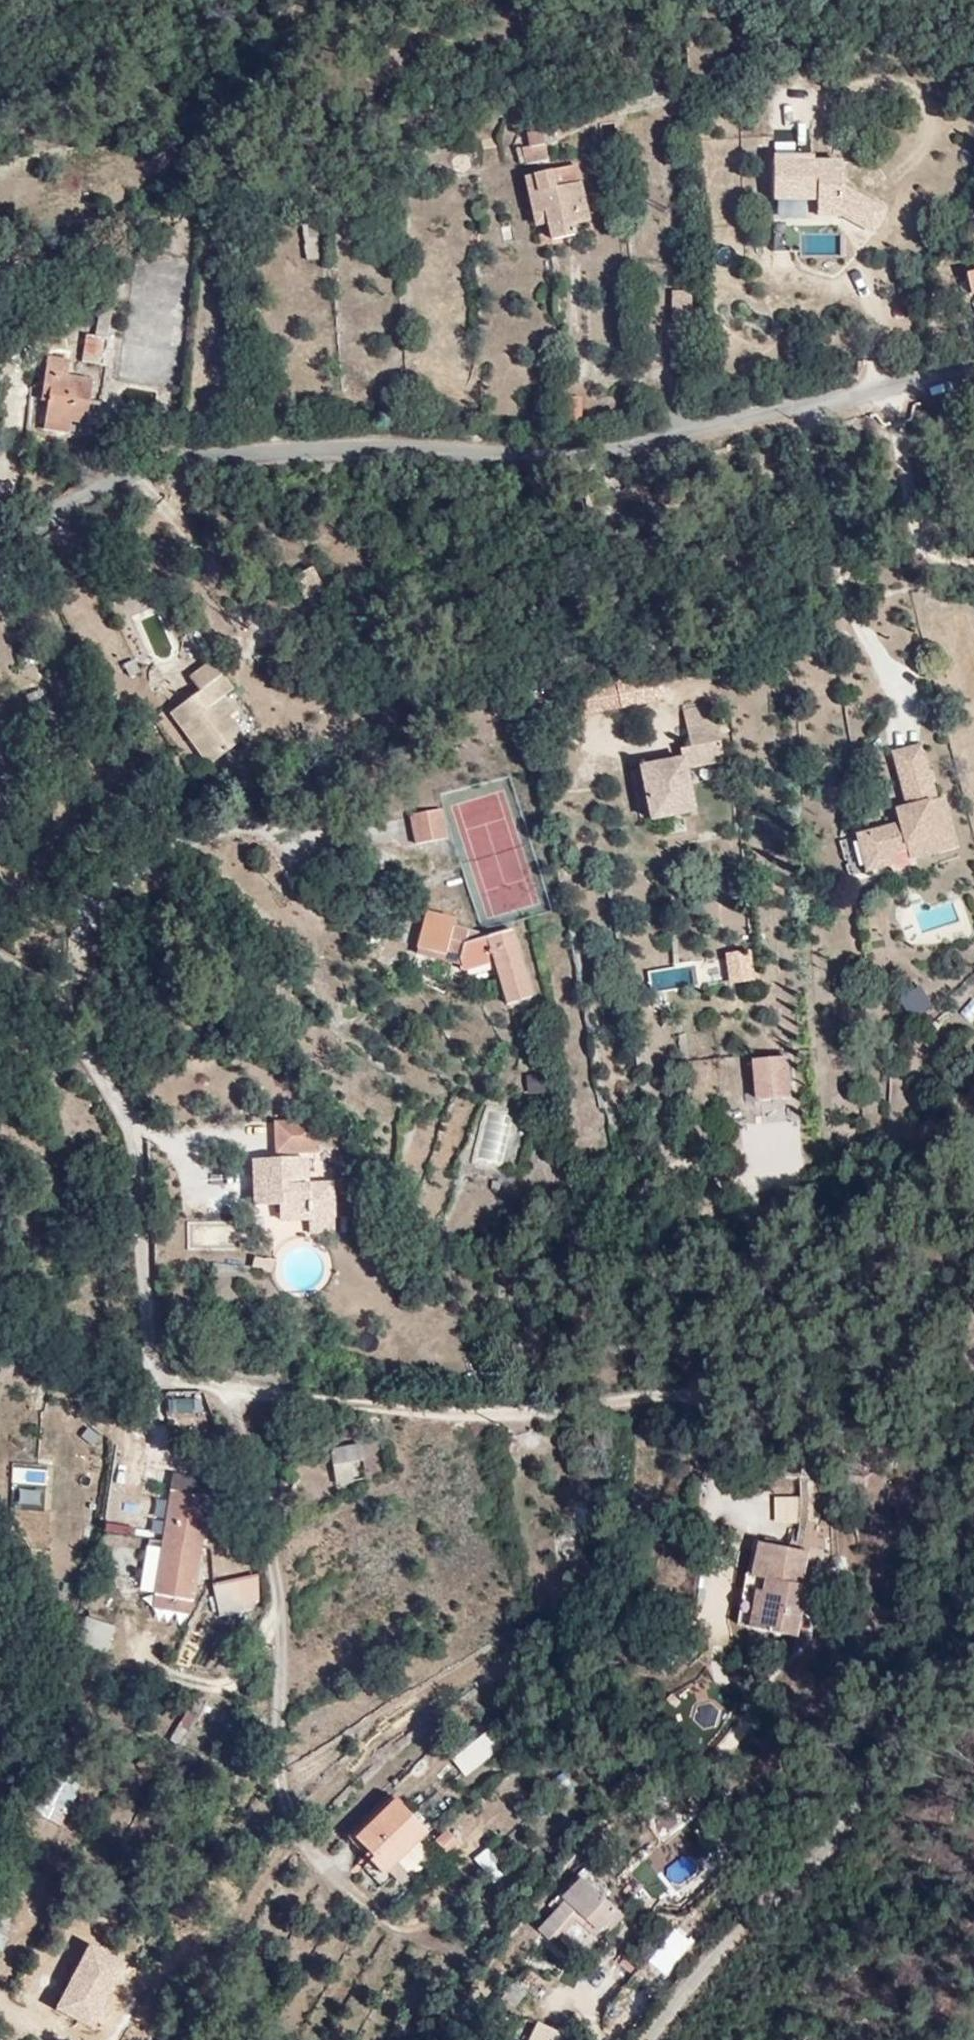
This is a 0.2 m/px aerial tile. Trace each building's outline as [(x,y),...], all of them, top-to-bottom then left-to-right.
[(522,164),(547,158),(543,144),(519,149),(522,164)] [(531,180),(528,163),(500,167),(501,184),(531,180)] [(801,174),(764,173),(762,215),(804,217),(805,233),(827,234),(830,181),(802,179),(801,174)] [(529,233),(530,246),(532,260),(551,259),(549,245),(569,244),(565,206),(537,209),(534,193),(506,194),(513,233),(529,233)] [(514,247),(530,246),(529,233),(513,233),(514,247)] [(314,242),(296,242),(298,287),(314,287),(314,242)] [(954,280),(958,301),(973,297),(973,276),(954,280)] [(669,290),(669,312),(691,312),(690,290),(669,290)] [(102,387),(109,331),(99,330),(96,360),(83,360),(80,384),(102,387)] [(44,437),(69,443),(81,445),(87,404),(63,401),(65,385),(46,381),(41,419),(47,419),(44,437)] [(339,601),(328,580),(310,590),(321,611),(339,601)] [(213,679),(227,673),(222,667),(210,675),(213,679)] [(244,695),(227,673),(213,679),(201,684),(211,696),(176,721),(222,778),(260,749),(241,724),(228,707),(237,701),(244,695)] [(200,682),(201,684),(213,679),(210,675),(200,682)] [(250,717),(237,701),(228,707),(241,724),(250,717)] [(675,734),(681,774),(670,776),(672,787),(632,795),(641,846),(684,838),(676,796),(715,789),(704,729),(675,734)] [(886,780),(913,773),(910,761),(882,769),(886,780)] [(924,815),(913,773),(886,780),(896,822),(900,837),(889,840),(845,851),(853,886),(877,879),(877,869),(894,864),(897,875),(943,863),(931,814),(924,815)] [(409,812),(411,842),(445,839),(443,810),(409,812)] [(884,826),(889,840),(900,837),(896,822),(884,826)] [(445,843),(414,845),(418,871),(449,868),(445,843)] [(422,978),(445,983),(465,988),(471,1001),(501,995),(511,1035),(537,1030),(518,964),(472,976),(472,966),(457,961),(458,949),(429,942),(422,978)] [(726,961),(646,968),(648,986),(727,980),(726,961)] [(918,1023),(938,1010),(920,985),(901,999),(918,1023)] [(526,1074),(528,1094),(546,1093),(545,1072),(526,1074)] [(781,1077),(748,1079),(750,1116),(783,1115),(781,1077)] [(486,1108),(474,1159),(503,1166),(514,1114),(486,1108)] [(295,1174),(293,1144),(252,1148),(257,1178),(295,1174)] [(282,1242),(302,1241),(300,1207),(278,1208),(277,1184),(223,1189),(227,1232),(253,1230),(255,1245),(282,1242)] [(304,1254),(302,1241),(282,1242),(284,1255),(304,1254)] [(203,1414),(202,1389),(166,1392),(168,1417),(203,1414)] [(345,1463),(317,1468),(322,1502),(339,1500),(335,1480),(348,1478),(345,1463)] [(9,1505),(44,1508),(48,1467),(12,1464),(9,1505)] [(170,1497),(157,1560),(191,1569),(204,1506),(170,1497)] [(157,1560),(145,1556),(132,1612),(146,1615),(157,1560)] [(157,1560),(146,1615),(179,1622),(191,1569),(157,1560)] [(746,1608),(740,1641),(789,1650),(799,1606),(789,1603),(793,1566),(758,1560),(754,1572),(740,1569),(733,1606),(746,1608)] [(210,1630),(233,1622),(226,1602),(204,1610),(210,1630)] [(727,1638),(740,1641),(746,1608),(733,1606),(727,1638)] [(179,1622),(146,1615),(144,1627),(177,1635),(179,1622)] [(110,1636),(89,1628),(83,1651),(103,1658),(110,1636)] [(697,1725),(718,1721),(714,1702),(694,1706),(697,1725)] [(487,1729),(451,1758),(465,1775),(501,1746),(487,1729)] [(49,1789),(69,1806),(79,1794),(58,1777),(49,1789)] [(62,1818),(69,1806),(49,1789),(40,1800),(62,1818)] [(412,1847),(383,1817),(339,1858),(370,1890),(412,1847)] [(434,1838),(444,1854),(459,1845),(450,1829),(434,1838)] [(489,1846),(475,1855),(490,1882),(505,1874),(489,1846)] [(608,1941),(622,1923),(591,1898),(610,1877),(594,1862),(573,1886),(577,1891),(558,1914),(565,1922),(536,1951),(548,1963),(569,1939),(577,1930),(592,1941),(603,1949),(608,1941)] [(577,1930),(569,1939),(586,1952),(592,1941),(577,1930)] [(0,1938),(0,1957),(2,1959),(12,1947),(0,1938)] [(528,2039),(561,2039),(564,2034),(537,2021),(528,2039)]
